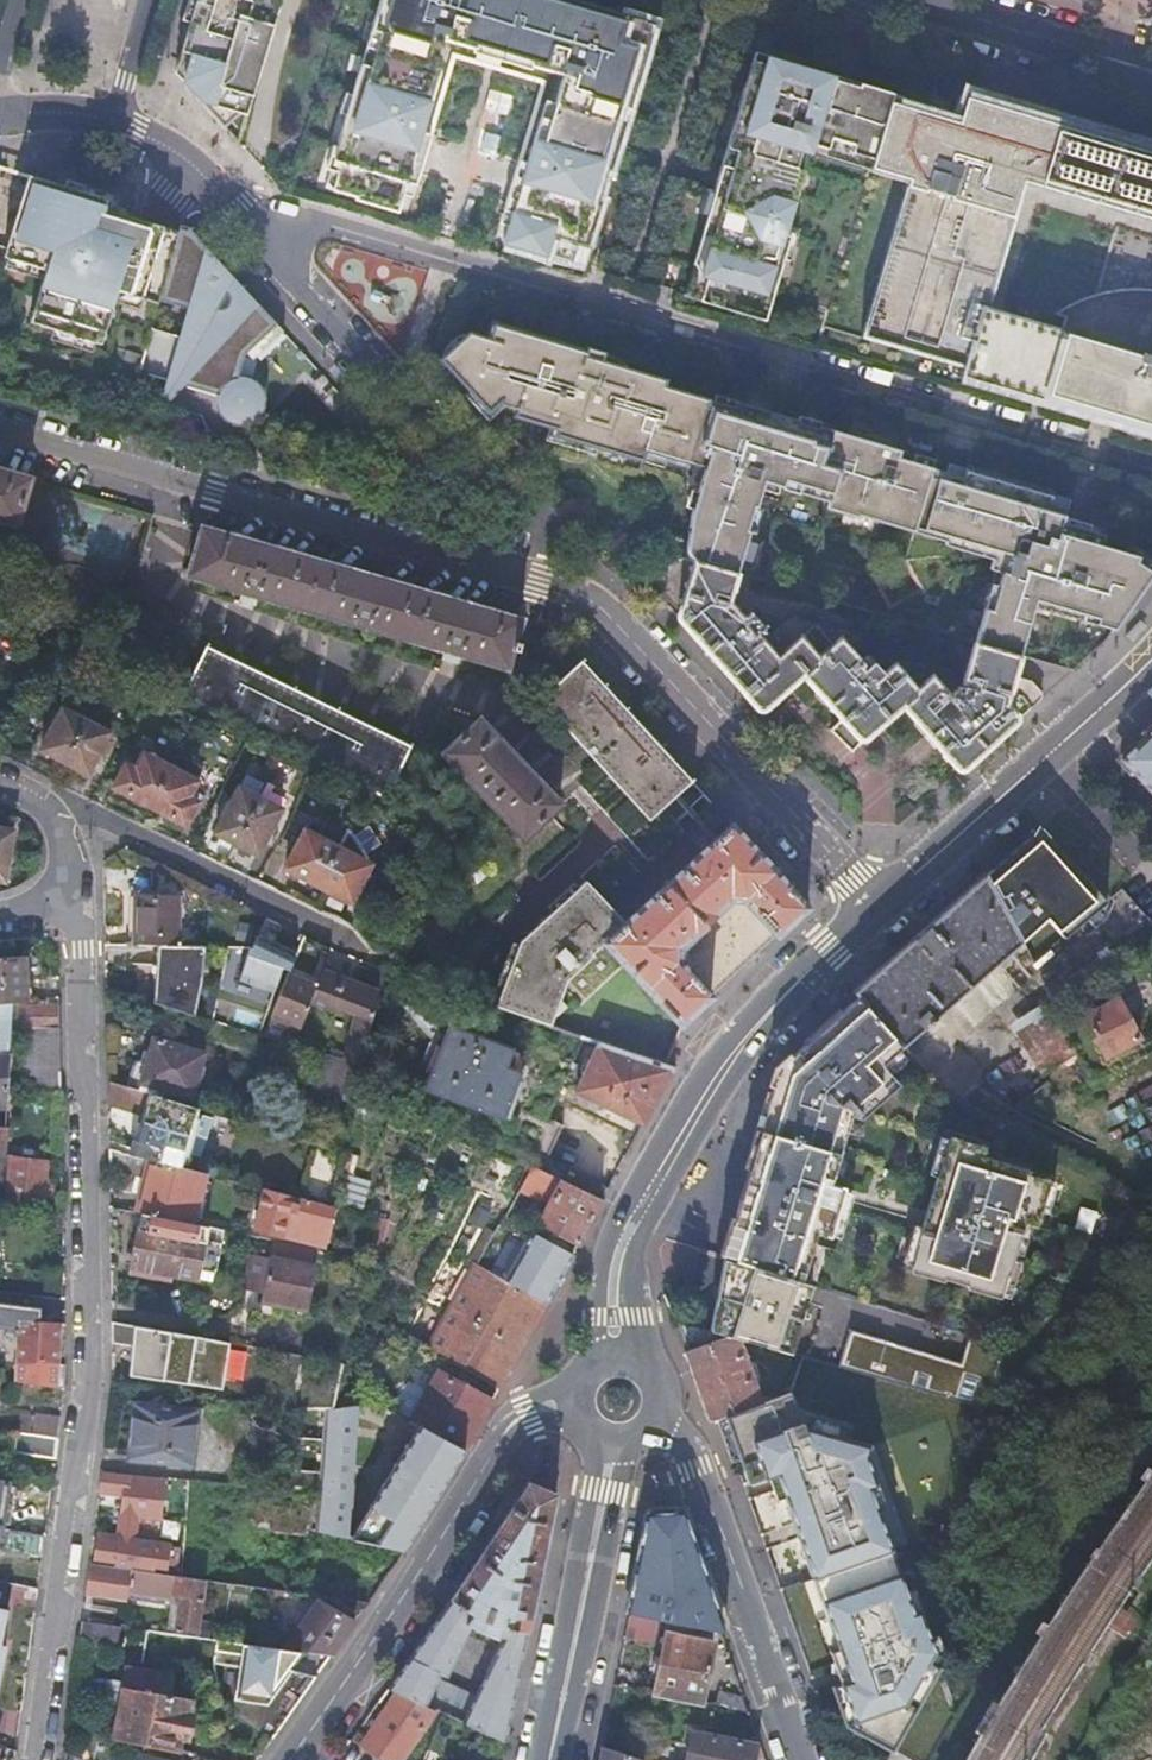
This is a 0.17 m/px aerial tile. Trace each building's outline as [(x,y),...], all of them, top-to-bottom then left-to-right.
[(200,100),(213,114),(224,126),(239,113),(246,115),(279,0),(196,0),(175,73),(200,100)] [(527,166),(518,163),(503,211),(513,214),(503,244),(544,256),(545,254),(569,261),(574,243),(586,247),(598,205),(595,203),(606,170),(608,170),(650,32),(643,21),(573,0),(380,0),(336,148),(333,147),(326,170),(338,172),(332,190),(357,197),(356,200),(397,213),(406,183),(415,185),(430,135),(421,132),(440,69),(434,68),(442,40),(484,52),(483,56),(501,62),(503,58),(563,75),(550,121),(541,118),(527,166)] [(755,53),(692,266),(683,297),(764,321),(789,237),(777,233),(789,192),(778,189),(790,146),(870,169),(892,94),(795,66),(755,53)] [(983,94),(960,88),(953,114),(892,94),(870,169),(870,173),(906,184),(860,338),(962,368),(958,379),(1094,419),(1119,426),(1151,436),(1151,286),(1137,284),(1117,284),(1099,288),(1081,295),(1064,305),(1052,315),(1063,319),(1061,329),(987,307),(1022,186),(1151,225),(1151,144),(983,94)] [(127,395),(132,396),(151,328),(179,232),(157,225),(139,220),(139,215),(138,213),(133,208),(84,193),(28,176),(5,253),(0,252),(0,359),(127,395)] [(166,407),(185,386),(217,394),(216,397),(216,404),(217,409),(220,415),(227,421),(231,424),(236,425),(245,425),(250,424),(257,419),(260,417),(264,409),(266,404),(265,396),(261,386),(254,379),(249,377),(240,376),(238,378),(245,354),(246,353),(252,359),(281,331),(283,332),(284,332),(187,227),(180,227),(179,232),(151,328),(181,337),(161,405),(166,407)] [(468,333),(440,360),(489,413),(497,405),(516,411),(514,418),(556,431),(554,436),(641,462),(643,453),(688,466),(689,464),(708,400),(662,386),(665,380),(611,364),(602,362),(604,353),(586,347),(585,349),(492,322),(486,338),(468,333)] [(687,559),(691,560),(724,569),(728,570),(740,573),(764,496),(910,541),(932,468),(897,457),(898,453),(863,442),(788,419),(732,401),(731,407),(708,400),(689,464),(707,469),(692,516),(687,559)] [(1015,653),(1027,608),(1113,632),(1151,575),(1151,561),(1100,545),(1103,535),(1061,522),(1067,501),(1046,495),(1043,488),(996,474),(988,478),(965,470),(963,478),(932,468),(910,541),(993,567),(971,640),(1013,652),(1015,653)] [(14,525),(28,477),(0,469),(0,521),(14,525)] [(199,526),(185,575),(504,667),(518,619),(199,526)] [(691,560),(674,616),(756,711),(798,676),(849,734),(854,736),(859,738),(864,736),(899,706),(954,771),(1040,698),(1037,693),(1039,692),(1027,679),(1008,673),(1013,652),(971,640),(969,640),(958,679),(963,681),(958,697),(947,705),(922,676),(906,690),(882,663),(870,674),(865,668),(855,675),(844,663),(849,658),(832,639),(825,645),(807,624),(786,617),(754,646),(718,605),(728,570),(724,569),(691,560)] [(888,616),(742,575),(740,582),(752,586),(750,592),(781,601),(783,595),(836,610),(834,616),(918,640),(919,634),(932,638),(935,629),(888,616)] [(408,741),(206,643),(205,643),(179,697),(383,796),(409,742),(408,741)] [(537,699),(586,753),(627,713),(579,660),(537,699)] [(102,749),(107,740),(103,738),(106,732),(59,707),(56,713),(52,711),(47,721),(52,723),(38,749),(46,753),(76,769),(85,773),(98,747),(102,749)] [(586,753),(639,810),(681,772),(627,713),(586,753)] [(521,837),(558,803),(476,718),(440,752),(521,837)] [(1117,757),(1151,794),(1151,725),(1117,757)] [(185,796),(193,780),(167,766),(141,753),(132,768),(123,764),(111,787),(118,791),(165,814),(183,824),(195,801),(185,796)] [(167,766),(193,780),(200,769),(173,755),(167,766)] [(639,810),(646,819),(659,806),(688,780),(681,772),(639,810)] [(688,780),(659,806),(672,820),(683,810),(700,794),(688,780)] [(264,782),(256,797),(277,807),(281,799),(266,791),(269,785),(264,782)] [(277,807),(256,797),(236,786),(213,832),(220,836),(242,847),(255,853),(278,808),(277,807)] [(700,829),(710,839),(727,824),(716,811),(700,794),(683,810),(700,829)] [(622,920),(584,880),(536,926),(525,937),(508,963),(493,1008),(558,1028),(663,1063),(671,1040),(676,1023),(706,995),(803,907),(727,824),(710,839),(622,920)] [(10,830),(0,828),(0,880),(2,881),(10,830)] [(292,873),(305,880),(324,889),(334,895),(347,901),(367,863),(302,829),(282,868),(292,873)] [(1004,866),(986,882),(1004,913),(1021,944),(1045,922),(1064,943),(1108,909),(1105,905),(1041,834),(1038,837),(1004,866)] [(856,998),(859,1003),(901,1052),(905,1048),(1021,944),(1004,913),(986,882),(955,909),(856,998)] [(135,945),(157,945),(178,945),(176,897),(133,897),(135,945)] [(291,954),(251,937),(247,946),(245,946),(231,983),(262,996),(273,970),(282,973),(285,967),(286,964),(291,954)] [(135,945),(111,945),(112,966),(158,965),(157,945),(135,945)] [(291,954),(286,964),(304,971),(310,957),(293,949),(291,954)] [(183,954),(171,986),(207,1001),(220,969),(183,954)] [(13,1004),(28,1003),(25,957),(0,959),(0,1005),(13,1004)] [(347,1019),(339,1063),(353,1068),(368,999),(313,974),(307,991),(301,1004),(330,1017),(333,1013),(347,1019)] [(143,990),(104,979),(104,997),(162,1012),(166,1000),(142,992),(143,990)] [(295,1006),(300,1008),(301,1004),(307,991),(279,980),(263,1019),(285,1029),(295,1006)] [(1117,1001),(1083,1021),(1104,1061),(1138,1041),(1117,1001)] [(777,1281),(796,1287),(812,1241),(825,1245),(842,1194),(829,1190),(851,1123),(861,1126),(898,1091),(881,1072),(901,1053),(901,1052),(859,1003),(818,1041),(780,1076),(763,1129),(740,1195),(718,1262),(725,1264),(731,1266),(777,1281)] [(1047,1003),(1013,1023),(1046,1077),(1079,1057),(1047,1003)] [(7,1102),(7,1093),(13,1010),(13,1004),(0,1005),(0,1102),(7,1102)] [(13,1010),(7,1093),(59,1092),(58,1008),(13,1010)] [(440,1027),(419,1092),(497,1117),(512,1072),(498,1067),(504,1047),(440,1027)] [(558,1028),(540,1073),(638,1125),(670,1065),(663,1063),(558,1028)] [(132,1062),(124,1088),(156,1098),(159,1088),(189,1097),(202,1053),(152,1037),(145,1061),(137,1059),(132,1062)] [(313,1060),(302,1094),(334,1104),(345,1071),(313,1060)] [(124,1088),(106,1083),(103,1102),(141,1114),(133,1150),(103,1142),(104,1151),(175,1170),(195,1110),(156,1098),(124,1088)] [(2,1212),(37,1214),(37,1202),(48,1203),(49,1186),(38,1185),(40,1164),(5,1162),(3,1156),(5,1129),(0,1129),(0,1195),(3,1195),(2,1212)] [(914,1252),(904,1280),(937,1291),(938,1289),(962,1297),(961,1299),(994,1310),(1001,1287),(1003,1288),(1020,1236),(1032,1240),(1047,1194),(1026,1186),(1027,1183),(980,1167),(983,1158),(949,1147),(941,1171),(940,1170),(912,1251),(914,1252)] [(202,1176),(175,1170),(104,1151),(104,1168),(140,1178),(131,1215),(135,1216),(190,1227),(202,1176)] [(563,1151),(551,1175),(558,1179),(598,1200),(611,1175),(563,1151)] [(347,1172),(340,1196),(367,1204),(374,1179),(347,1172)] [(598,1200),(558,1179),(553,1189),(542,1183),(534,1197),(546,1203),(537,1218),(576,1239),(586,1221),(598,1200)] [(329,1209),(325,1208),(259,1191),(251,1226),(320,1245),(329,1209)] [(208,1290),(210,1278),(220,1232),(190,1227),(135,1216),(123,1282),(188,1297),(190,1287),(208,1290)] [(487,1228),(469,1264),(514,1287),(532,1252),(504,1238),(507,1232),(498,1226),(495,1232),(487,1228)] [(258,1293),(256,1303),(305,1312),(313,1270),(307,1268),(311,1251),(268,1242),(265,1259),(245,1255),(238,1289),(258,1293)] [(469,1264),(422,1350),(495,1386),(542,1302),(514,1287),(469,1264)] [(782,1358),(804,1290),(796,1287),(777,1281),(731,1266),(707,1335),(729,1342),(782,1358)] [(11,1320),(10,1330),(16,1331),(14,1362),(33,1364),(31,1380),(50,1382),(55,1325),(11,1320)] [(113,1323),(114,1340),(137,1344),(133,1373),(223,1390),(231,1342),(154,1329),(113,1323)] [(698,1393),(708,1423),(725,1417),(752,1408),(729,1342),(707,1335),(677,1326),(684,1348),(683,1352),(698,1393)] [(964,1360),(970,1335),(943,1329),(937,1354),(964,1360)] [(978,1419),(980,1416),(1002,1387),(1009,1358),(971,1345),(963,1372),(850,1339),(838,1375),(895,1393),(922,1401),(978,1419)] [(394,1414),(416,1425),(460,1448),(489,1398),(420,1361),(394,1414)] [(312,1535),(400,1548),(403,1543),(460,1448),(416,1425),(351,1530),(339,1527),(341,1520),(353,1425),(377,1439),(393,1413),(351,1391),(349,1407),(337,1407),(328,1408),(312,1535)] [(877,1512),(886,1509),(879,1486),(876,1487),(867,1460),(870,1449),(849,1443),(854,1427),(844,1424),(843,1427),(798,1413),(791,1394),(752,1408),(725,1417),(726,1419),(722,1421),(736,1463),(740,1461),(749,1486),(769,1479),(778,1502),(786,1499),(794,1523),(791,1524),(811,1580),(821,1576),(822,1579),(813,1582),(826,1621),(828,1620),(850,1683),(841,1686),(854,1724),(865,1731),(861,1737),(899,1759),(930,1759),(955,1716),(940,1672),(928,1665),(934,1655),(929,1641),(920,1615),(923,1614),(915,1592),(906,1595),(877,1512)] [(131,1403),(123,1457),(185,1466),(192,1412),(131,1403)] [(53,1439),(56,1416),(30,1413),(24,1420),(23,1436),(53,1439)] [(23,1436),(9,1434),(7,1453),(50,1459),(53,1439),(23,1436)] [(95,1479),(93,1493),(114,1496),(113,1516),(158,1520),(161,1485),(95,1479)] [(478,1562),(386,1692),(395,1696),(431,1711),(440,1715),(505,1745),(518,1678),(504,1676),(502,1685),(494,1684),(492,1691),(481,1689),(492,1639),(474,1632),(472,1635),(452,1626),(463,1610),(470,1613),(465,1623),(495,1635),(501,1625),(527,1635),(558,1502),(531,1487),(478,1562)] [(2,1530),(40,1535),(42,1516),(5,1511),(2,1530)] [(630,1615),(661,1621),(722,1632),(682,1519),(650,1514),(630,1615)] [(37,1554),(40,1535),(2,1530),(0,1529),(0,1548),(37,1554)] [(91,1538),(87,1567),(160,1576),(164,1546),(91,1538)] [(84,1566),(80,1596),(123,1601),(123,1598),(172,1604),(173,1597),(182,1597),(179,1631),(200,1634),(206,1582),(172,1577),(160,1576),(87,1567),(84,1566)] [(282,1650),(327,1655),(351,1622),(317,1599),(282,1650)] [(78,1610),(76,1625),(109,1630),(111,1615),(78,1610)] [(630,1615),(624,1643),(656,1649),(661,1621),(630,1615)] [(76,1625),(73,1647),(112,1652),(115,1630),(109,1630),(76,1625)] [(666,1635),(654,1693),(697,1702),(701,1703),(713,1645),(666,1635)] [(928,1665),(940,1672),(946,1660),(939,1638),(929,1641),(934,1655),(928,1665)] [(850,1683),(839,1652),(831,1655),(841,1686),(850,1683)] [(117,1712),(112,1741),(139,1747),(168,1752),(169,1752),(171,1741),(180,1743),(185,1716),(176,1715),(179,1699),(159,1696),(163,1676),(119,1668),(111,1710),(117,1712)] [(854,1724),(841,1686),(832,1689),(847,1733),(860,1741),(862,1738),(861,1737),(865,1731),(854,1724)] [(722,1694),(719,1708),(751,1714),(746,1700),(722,1694)] [(360,1750),(375,1759),(401,1759),(431,1711),(395,1696),(360,1750)] [(743,1729),(755,1725),(751,1714),(719,1708),(701,1703),(697,1702),(694,1717),(743,1729)] [(758,1741),(693,1726),(686,1755),(706,1759),(754,1759),(758,1741)] [(503,1752),(467,1745),(464,1759),(501,1759),(503,1752)] [(139,1747),(136,1759),(167,1759),(168,1752),(139,1747)] [(601,1759),(644,1759),(645,1759),(603,1749),(601,1759)]
